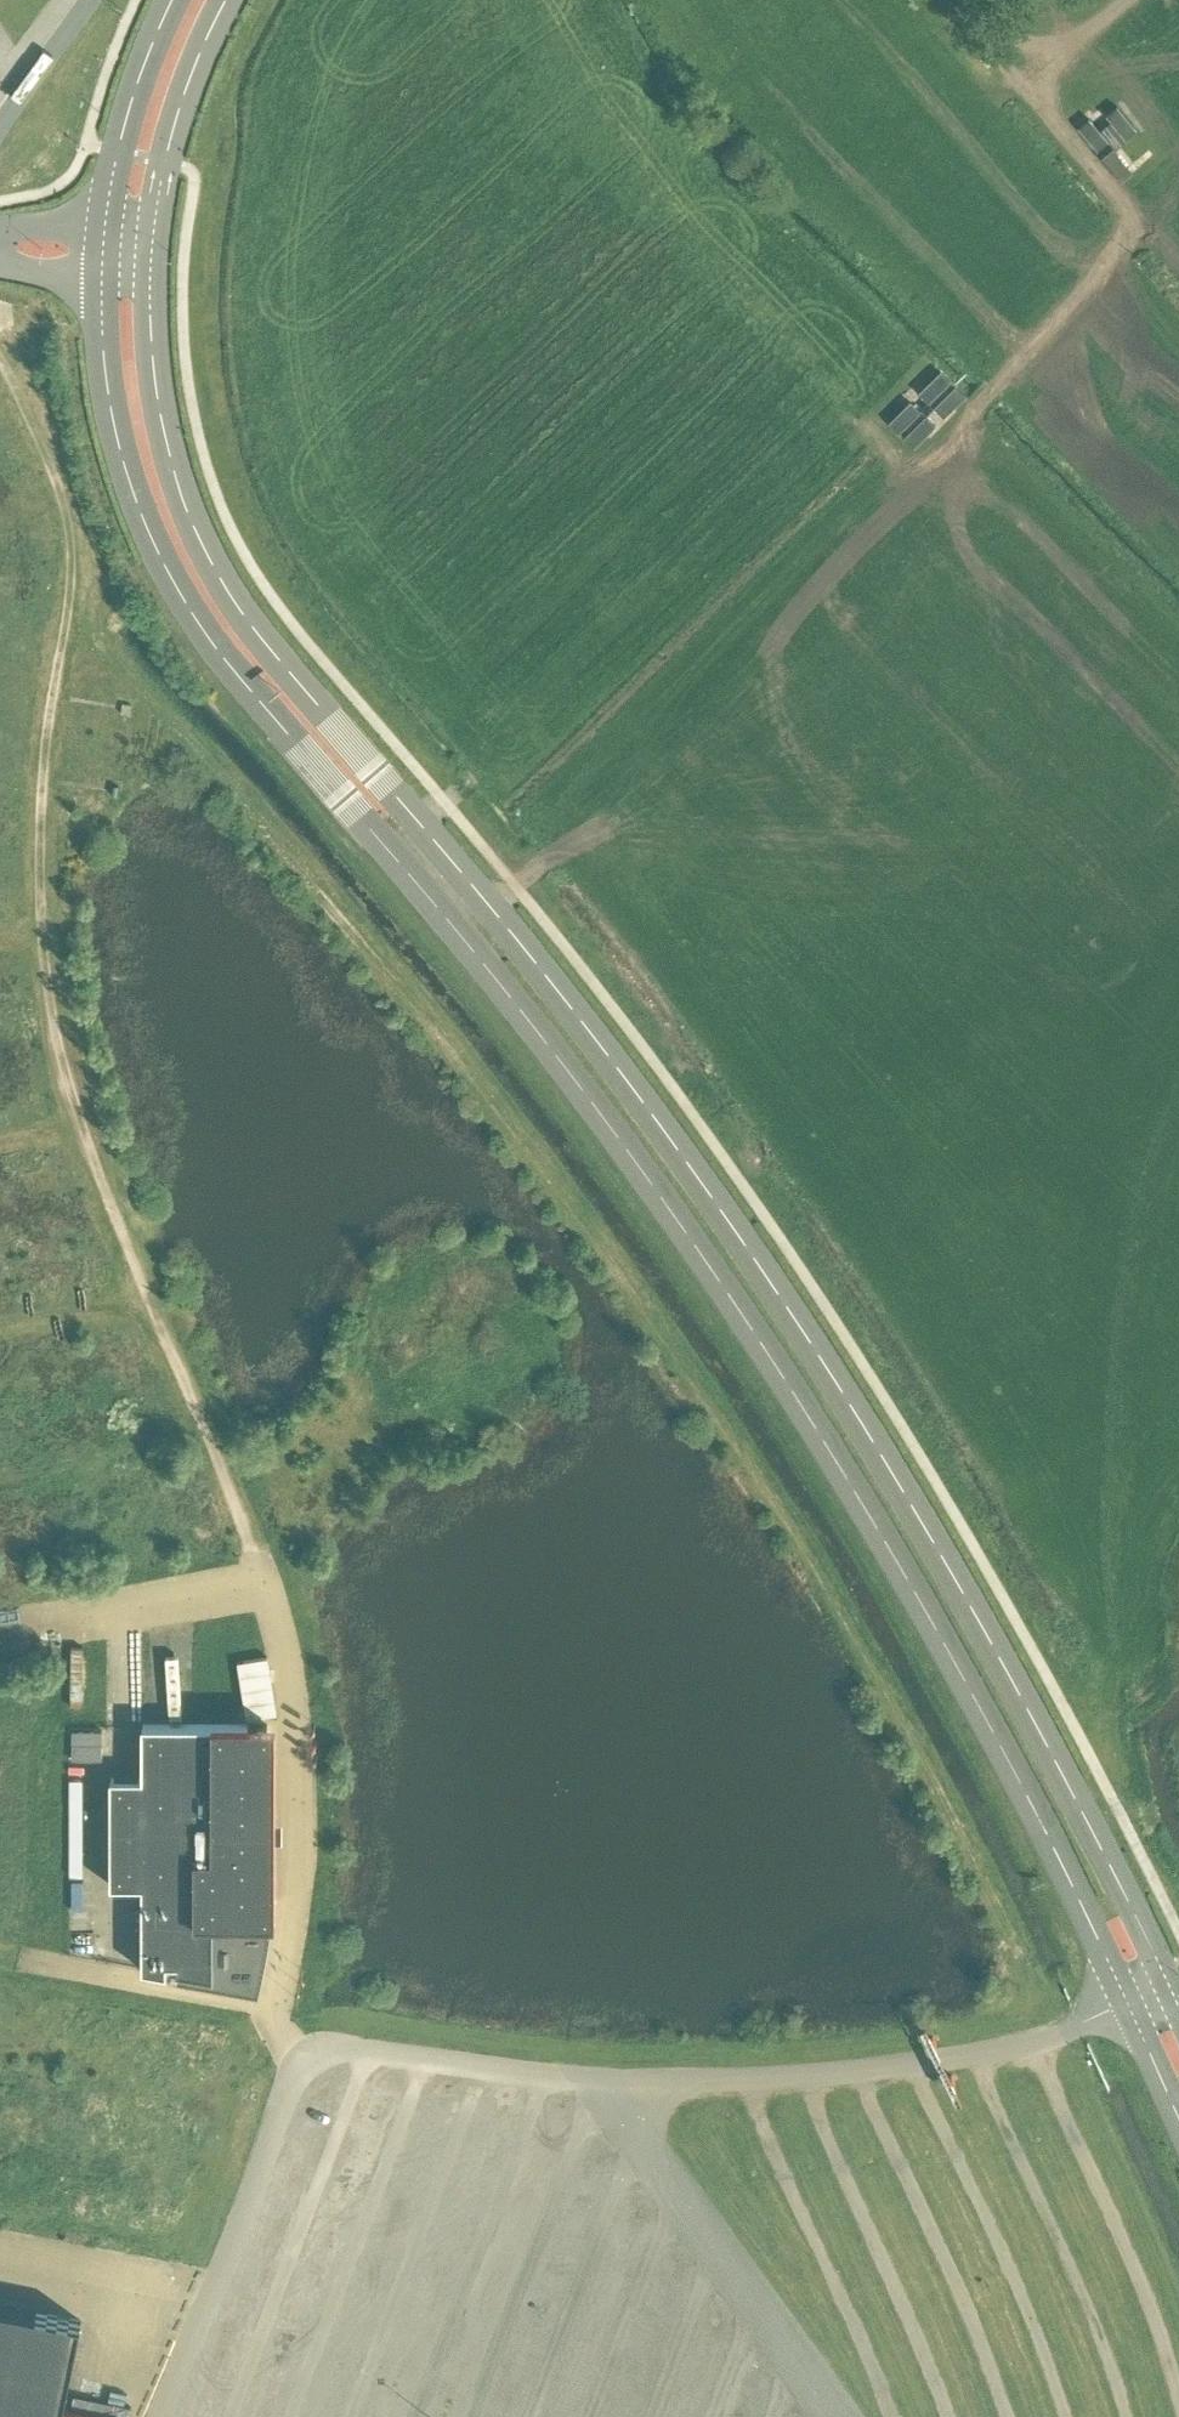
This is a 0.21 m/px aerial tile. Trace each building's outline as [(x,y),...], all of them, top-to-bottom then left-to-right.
[(1096,123),(1117,144),(1128,134),(1108,112),(1096,123)] [(947,399),(969,378),(959,367),(937,388),(947,399)] [(970,380),(954,401),(965,409),(981,388),(970,380)] [(929,395),(907,418),(919,429),(922,427),(934,438),(952,419),(942,409),(943,408),(929,395)] [(246,1627),(251,1655),(261,1653),(256,1626),(246,1627)] [(198,1657),(193,1631),(181,1633),(186,1660),(198,1657)] [(142,1968),(153,1970),(153,1960),(177,1962),(177,1975),(260,1989),(270,1945),(277,1899),(277,1724),(199,1724),(143,1724),(143,1777),(111,1776),(111,1884),(143,1884),(142,1968)] [(102,1729),(73,1729),(73,1757),(102,1757),(102,1729)] [(64,2407),(82,2320),(0,2303),(0,2416),(116,2416),(64,2407)]
